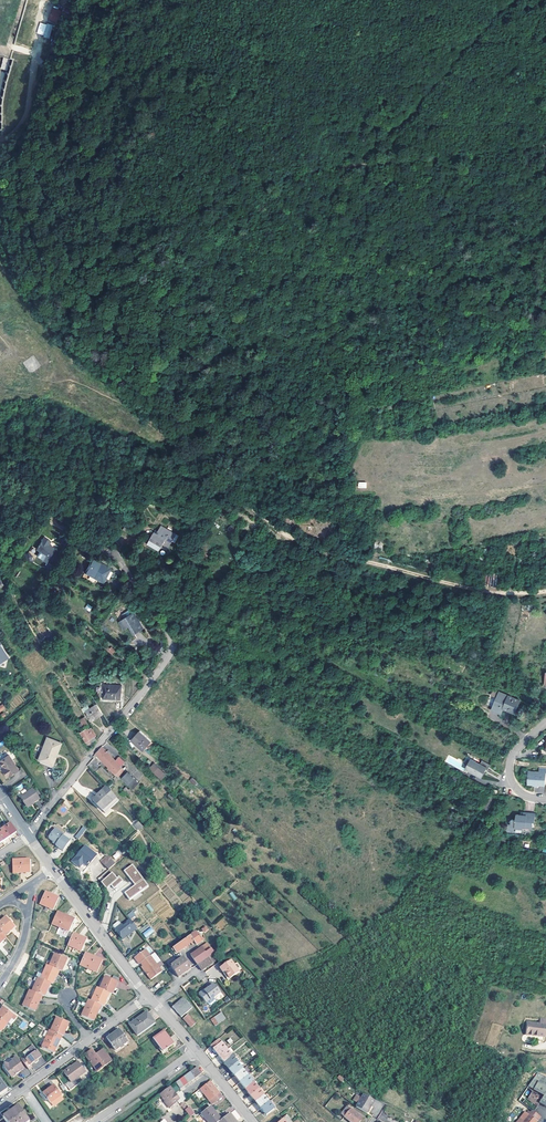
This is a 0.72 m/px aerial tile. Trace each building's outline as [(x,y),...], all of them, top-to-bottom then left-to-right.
[(57,23),(61,10),(52,7),(48,20),(57,23)] [(142,528),(130,521),(124,530),(136,538),(142,528)] [(178,534),(163,525),(162,527),(177,535),(178,534)] [(177,535),(162,527),(158,533),(156,532),(152,538),(167,548),(173,540),(174,540),(177,535)] [(167,548),(152,538),(151,540),(168,551),(174,540),(173,540),(167,548)] [(49,565),(54,557),(57,551),(50,548),(52,544),(45,540),(43,543),(38,552),(42,554),(39,559),(49,565)] [(98,564),(94,562),(86,574),(92,578),(91,578),(104,586),(112,572),(103,567),(102,568),(98,565),(98,564)] [(145,629),(135,613),(121,621),(126,629),(131,627),(136,635),(145,629)] [(9,659),(0,644),(0,665),(9,659)] [(123,685),(105,685),(105,699),(122,700),(123,685)] [(519,700),(498,692),(491,710),(498,712),(501,706),(503,707),(514,712),(519,700)] [(86,713),(88,713),(93,722),(104,715),(98,705),(91,710),(89,706),(84,710),(86,713)] [(97,737),(92,728),(83,734),(89,745),(92,743),(91,741),(97,737)] [(140,730),(132,739),(143,750),(152,741),(140,730)] [(62,744),(49,739),(46,745),(49,746),(45,756),(42,755),(40,761),(53,766),(57,755),(58,755),(62,744)] [(123,768),(124,767),(118,761),(117,762),(103,748),(99,752),(96,755),(100,759),(99,760),(101,761),(102,760),(109,768),(108,769),(110,771),(111,770),(117,776),(124,769),(123,768)] [(16,764),(7,750),(0,754),(0,760),(1,762),(3,765),(1,766),(5,772),(16,764)] [(477,762),(471,758),(466,767),(468,767),(467,769),(475,773),(474,774),(481,778),(484,772),(483,772),(486,768),(487,769),(490,764),(482,760),(480,763),(479,765),(476,763),(477,762)] [(154,764),(149,769),(158,777),(162,772),(154,764)] [(538,767),(538,772),(529,771),(529,776),(529,782),(529,784),(531,784),(539,784),(544,785),(544,772),(545,772),(545,768),(538,767)] [(135,779),(129,772),(122,778),(129,785),(135,779)] [(461,778),(454,773),(451,778),(458,782),(461,778)] [(110,812),(120,802),(108,788),(94,801),(103,812),(107,809),(110,812)] [(32,805),(38,800),(31,790),(18,799),(25,809),(32,804),(32,805)] [(534,813),(526,812),(525,815),(522,815),(516,814),(515,819),(511,819),(510,826),(514,826),(514,827),(522,828),(522,827),(531,828),(532,822),(533,822),(534,813)] [(145,828),(140,823),(136,827),(141,831),(145,828)] [(5,829),(10,838),(17,833),(12,825),(5,829)] [(78,840),(87,829),(83,826),(74,837),(78,840)] [(55,844),(62,850),(69,840),(62,835),(63,833),(55,827),(48,835),(48,837),(52,840),(55,843),(55,844)] [(5,829),(0,832),(0,838),(3,843),(10,838),(5,829)] [(78,858),(89,867),(98,855),(87,846),(78,858)] [(118,851),(112,856),(115,859),(121,854),(118,851)] [(117,864),(113,859),(106,865),(110,870),(117,864)] [(31,874),(30,861),(13,861),(14,874),(31,874)] [(133,866),(125,871),(136,885),(125,893),(131,901),(149,886),(133,866)] [(98,878),(100,881),(110,874),(107,871),(98,878)] [(113,873),(102,883),(108,890),(111,887),(114,890),(124,881),(119,877),(118,878),(113,873)] [(59,899),(46,893),(41,905),(54,911),(59,899)] [(149,903),(146,905),(150,913),(154,911),(149,903)] [(202,915),(194,906),(191,909),(199,918),(202,915)] [(75,921),(58,913),(53,925),(70,933),(75,921)] [(215,925),(221,930),(227,923),(224,920),(226,918),(224,916),(215,925)] [(5,937),(16,928),(7,918),(0,924),(0,930),(5,937)] [(197,932),(188,920),(180,926),(189,938),(197,932)] [(136,932),(128,923),(121,929),(120,928),(119,926),(117,926),(113,929),(113,930),(115,933),(122,942),(128,938),(129,938),(136,932)] [(151,927),(142,933),(146,938),(154,931),(151,927)] [(205,940),(197,932),(189,938),(174,948),(178,954),(195,942),(198,946),(205,940)] [(87,941),(73,935),(68,947),(81,953),(87,941)] [(221,946),(213,951),(216,954),(223,949),(221,946)] [(213,956),(216,954),(213,951),(212,950),(207,953),(203,948),(192,956),(199,966),(201,965),(213,956)] [(223,949),(216,954),(219,959),(220,958),(226,954),(223,949)] [(144,951),(133,959),(138,966),(140,965),(146,973),(145,974),(151,981),(161,972),(144,951)] [(103,962),(86,954),(82,961),(81,966),(97,974),(103,962)] [(50,967),(59,971),(62,973),(67,960),(55,955),(50,967)] [(185,958),(184,956),(178,960),(180,962),(172,967),(180,978),(192,969),(190,966),(186,961),(184,959),(185,958)] [(218,961),(217,960),(213,956),(201,965),(199,966),(203,972),(218,961)] [(231,980),(240,973),(232,961),(221,969),(224,974),(226,972),(231,980)] [(47,966),(41,980),(51,984),(54,985),(59,971),(50,967),(47,966)] [(106,977),(101,989),(110,994),(112,995),(118,983),(113,980),(106,977)] [(39,979),(33,993),(42,996),(45,997),(51,984),(41,980),(39,979)] [(222,994),(215,986),(210,990),(207,992),(204,992),(202,993),(202,995),(209,1004),(215,999),(222,994)] [(98,988),(92,1002),(101,1006),(104,1007),(110,994),(101,989),(98,988)] [(42,996),(33,993),(30,991),(23,1007),(35,1012),(42,996)] [(178,1013),(189,1004),(184,999),(174,1008),(178,1013)] [(101,1006),(92,1002),(89,1001),(83,1016),(94,1022),(100,1010),(101,1006)] [(193,1009),(189,1004),(178,1013),(182,1019),(193,1009)] [(0,1014),(0,1019),(8,1025),(11,1027),(17,1019),(4,1009),(0,1014)] [(154,1023),(146,1012),(129,1025),(137,1036),(154,1023)] [(197,1025),(189,1016),(185,1020),(192,1029),(197,1025)] [(52,1032),(62,1036),(64,1037),(69,1023),(58,1018),(52,1032)] [(544,1023),(526,1022),(525,1035),(535,1035),(536,1034),(543,1035),(544,1023)] [(127,1042),(119,1030),(107,1039),(115,1051),(127,1042)] [(234,1042),(239,1038),(232,1030),(229,1032),(231,1036),(230,1037),(234,1042)] [(55,1054),(62,1036),(52,1032),(51,1031),(43,1049),(55,1054)] [(173,1044),(164,1031),(153,1038),(163,1052),(173,1044)] [(216,1053),(218,1056),(226,1049),(219,1040),(211,1046),(214,1050),(216,1053)] [(42,1057),(33,1045),(29,1048),(32,1052),(22,1059),(30,1070),(34,1067),(32,1065),(42,1057)] [(224,1063),(232,1056),(226,1049),(218,1056),(224,1063)] [(111,1062),(104,1051),(96,1056),(92,1050),(85,1055),(97,1072),(111,1062)] [(235,1053),(232,1056),(224,1063),(229,1069),(237,1063),(241,1060),(235,1053)] [(24,1068),(17,1058),(13,1060),(14,1062),(10,1065),(5,1064),(5,1068),(13,1079),(17,1075),(16,1074),(24,1068)] [(85,1072),(78,1062),(70,1067),(71,1068),(64,1073),(71,1083),(79,1077),(85,1072)] [(237,1063),(229,1069),(234,1076),(242,1070),(237,1063)] [(202,1072),(198,1066),(176,1082),(181,1088),(202,1072)] [(247,1066),(242,1070),(248,1076),(252,1073),(247,1066)] [(239,1083),(248,1076),(242,1070),(234,1076),(239,1083)] [(527,1086),(542,1096),(539,1101),(545,1105),(545,1079),(536,1073),(527,1086)] [(253,1083),(248,1076),(239,1083),(245,1089),(253,1083)] [(83,1081),(79,1077),(71,1083),(66,1086),(70,1090),(83,1081)] [(200,1089),(212,1105),(222,1097),(210,1082),(200,1089)] [(245,1089),(250,1096),(258,1089),(253,1083),(245,1089)] [(61,1096),(54,1085),(43,1093),(50,1104),(61,1096)] [(527,1086),(526,1087),(530,1093),(525,1102),(533,1108),(530,1111),(532,1113),(537,1105),(545,1109),(545,1107),(545,1105),(539,1101),(542,1096),(527,1086)] [(180,1100),(171,1087),(161,1094),(171,1108),(175,1104),(175,1103),(180,1100)] [(258,1089),(250,1096),(255,1103),(263,1096),(258,1089)] [(375,1100),(364,1094),(357,1107),(368,1113),(371,1108),(375,1100)] [(263,1096),(255,1103),(260,1109),(269,1103),(263,1096)] [(269,1103),(260,1109),(266,1116),(274,1109),(269,1103)] [(348,1106),(342,1115),(345,1118),(352,1109),(348,1106)] [(18,1107),(3,1118),(6,1121),(29,1121),(18,1107)] [(194,1115),(189,1107),(184,1110),(190,1118),(192,1116),(194,1115)] [(207,1121),(219,1121),(221,1121),(210,1107),(201,1114),(207,1121)] [(352,1109),(345,1118),(351,1121),(362,1121),(364,1119),(352,1109)] [(237,1120),(240,1117),(235,1110),(231,1113),(237,1120)] [(525,1112),(517,1121),(522,1121),(528,1115),(525,1112)] [(532,1113),(530,1116),(528,1115),(522,1121),(535,1121),(539,1118),(532,1113)]
